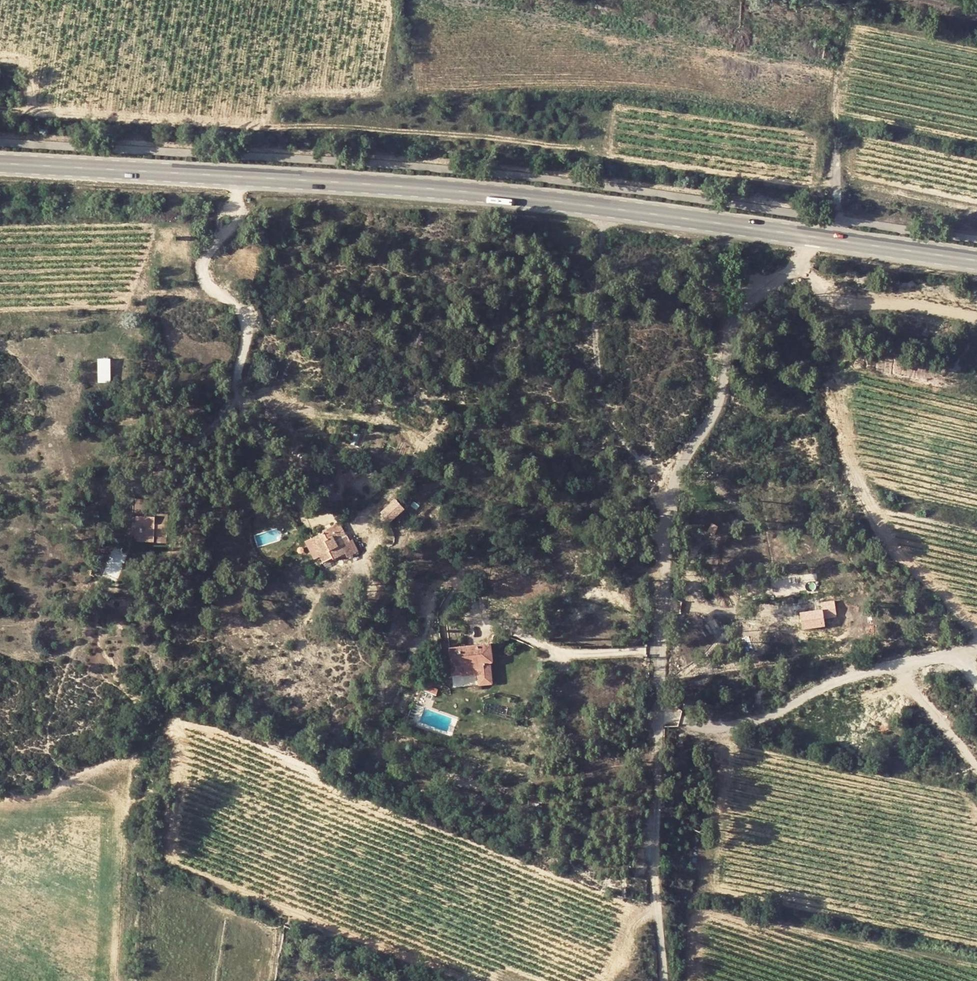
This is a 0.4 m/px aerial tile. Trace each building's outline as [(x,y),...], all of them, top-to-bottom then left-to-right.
[(98,357),(99,381),(111,380),(110,357),(98,357)] [(363,471),(360,465),(353,469),(355,474),(363,471)] [(134,523),(127,523),(123,538),(133,537),(133,543),(156,544),(156,538),(168,539),(169,516),(159,515),(159,519),(149,519),(149,500),(135,500),(134,523)] [(404,512),(395,502),(381,513),(389,524),(404,512)] [(332,540),(329,533),(324,535),(323,532),(315,536),(324,555),(320,557),(323,564),(332,561),(333,562),(349,556),(350,559),(356,557),(342,521),(332,526),(337,538),(332,540)] [(712,522),(708,530),(715,534),(719,526),(712,522)] [(823,611),(801,615),(803,631),(826,627),(825,621),(837,620),(835,605),(822,607),(823,611)] [(451,675),(461,674),(460,670),(475,668),(475,671),(478,686),(491,684),(487,663),(491,662),(488,644),(448,649),(451,675)] [(431,693),(432,683),(426,682),(424,697),(436,700),(437,694),(431,693)]
